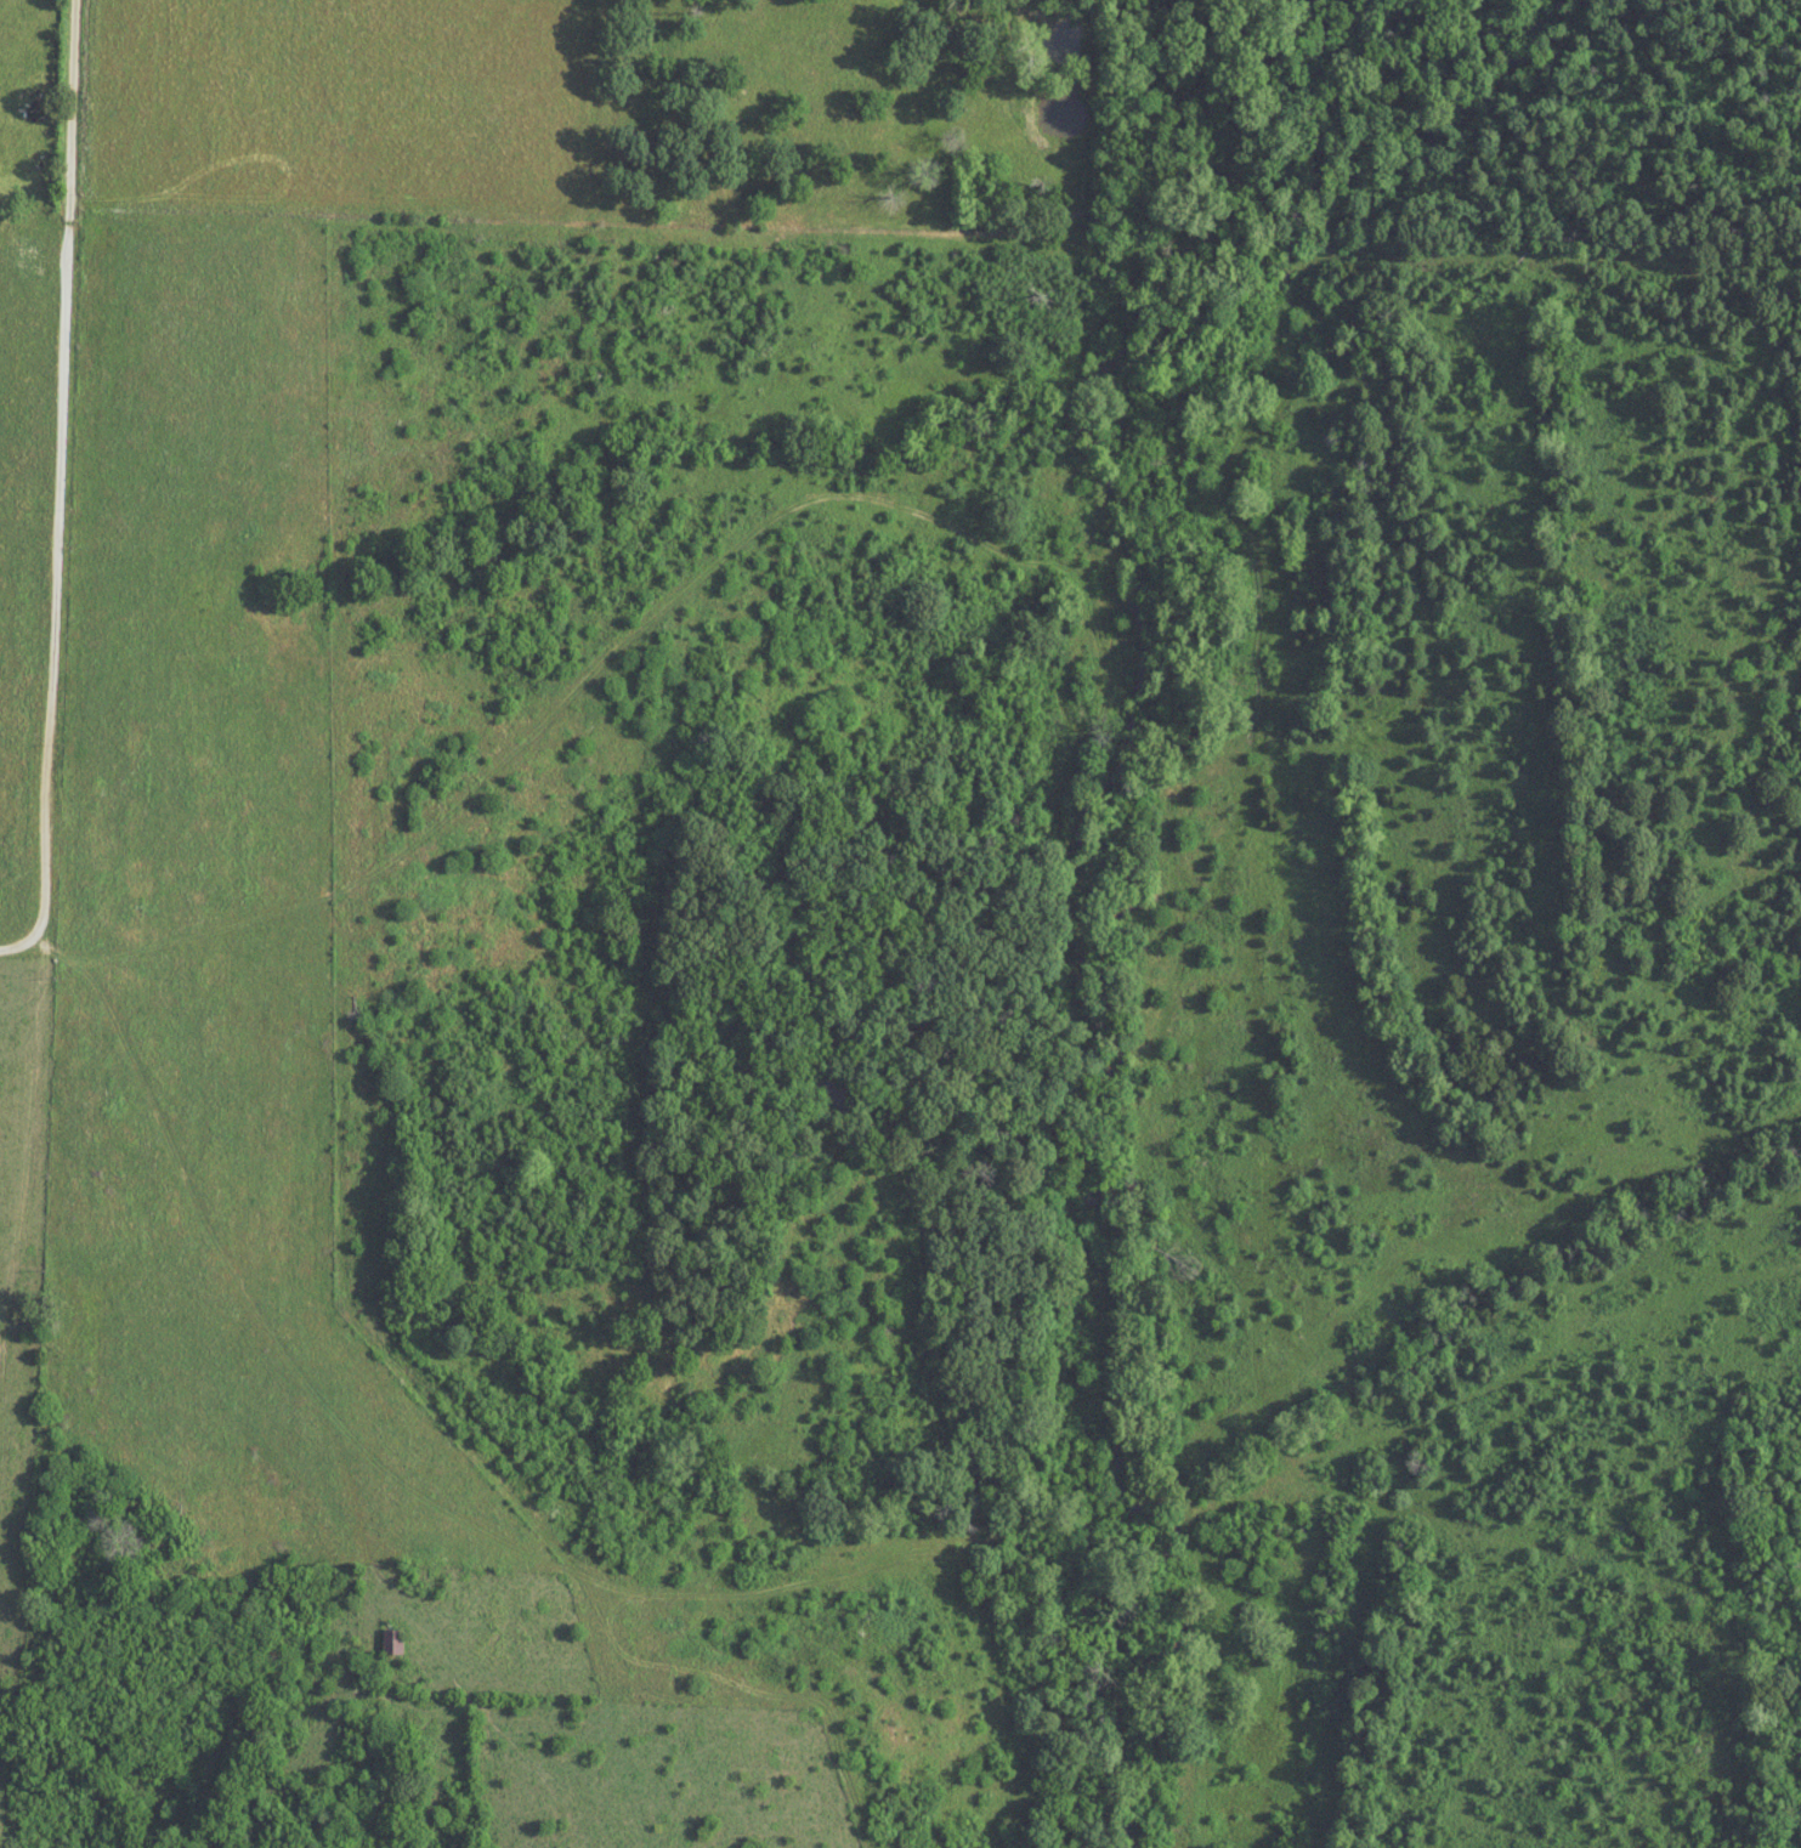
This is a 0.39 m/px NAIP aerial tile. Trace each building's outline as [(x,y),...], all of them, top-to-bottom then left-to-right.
[(403,1628),(382,1628),(382,1654),(403,1654),(403,1628)]
